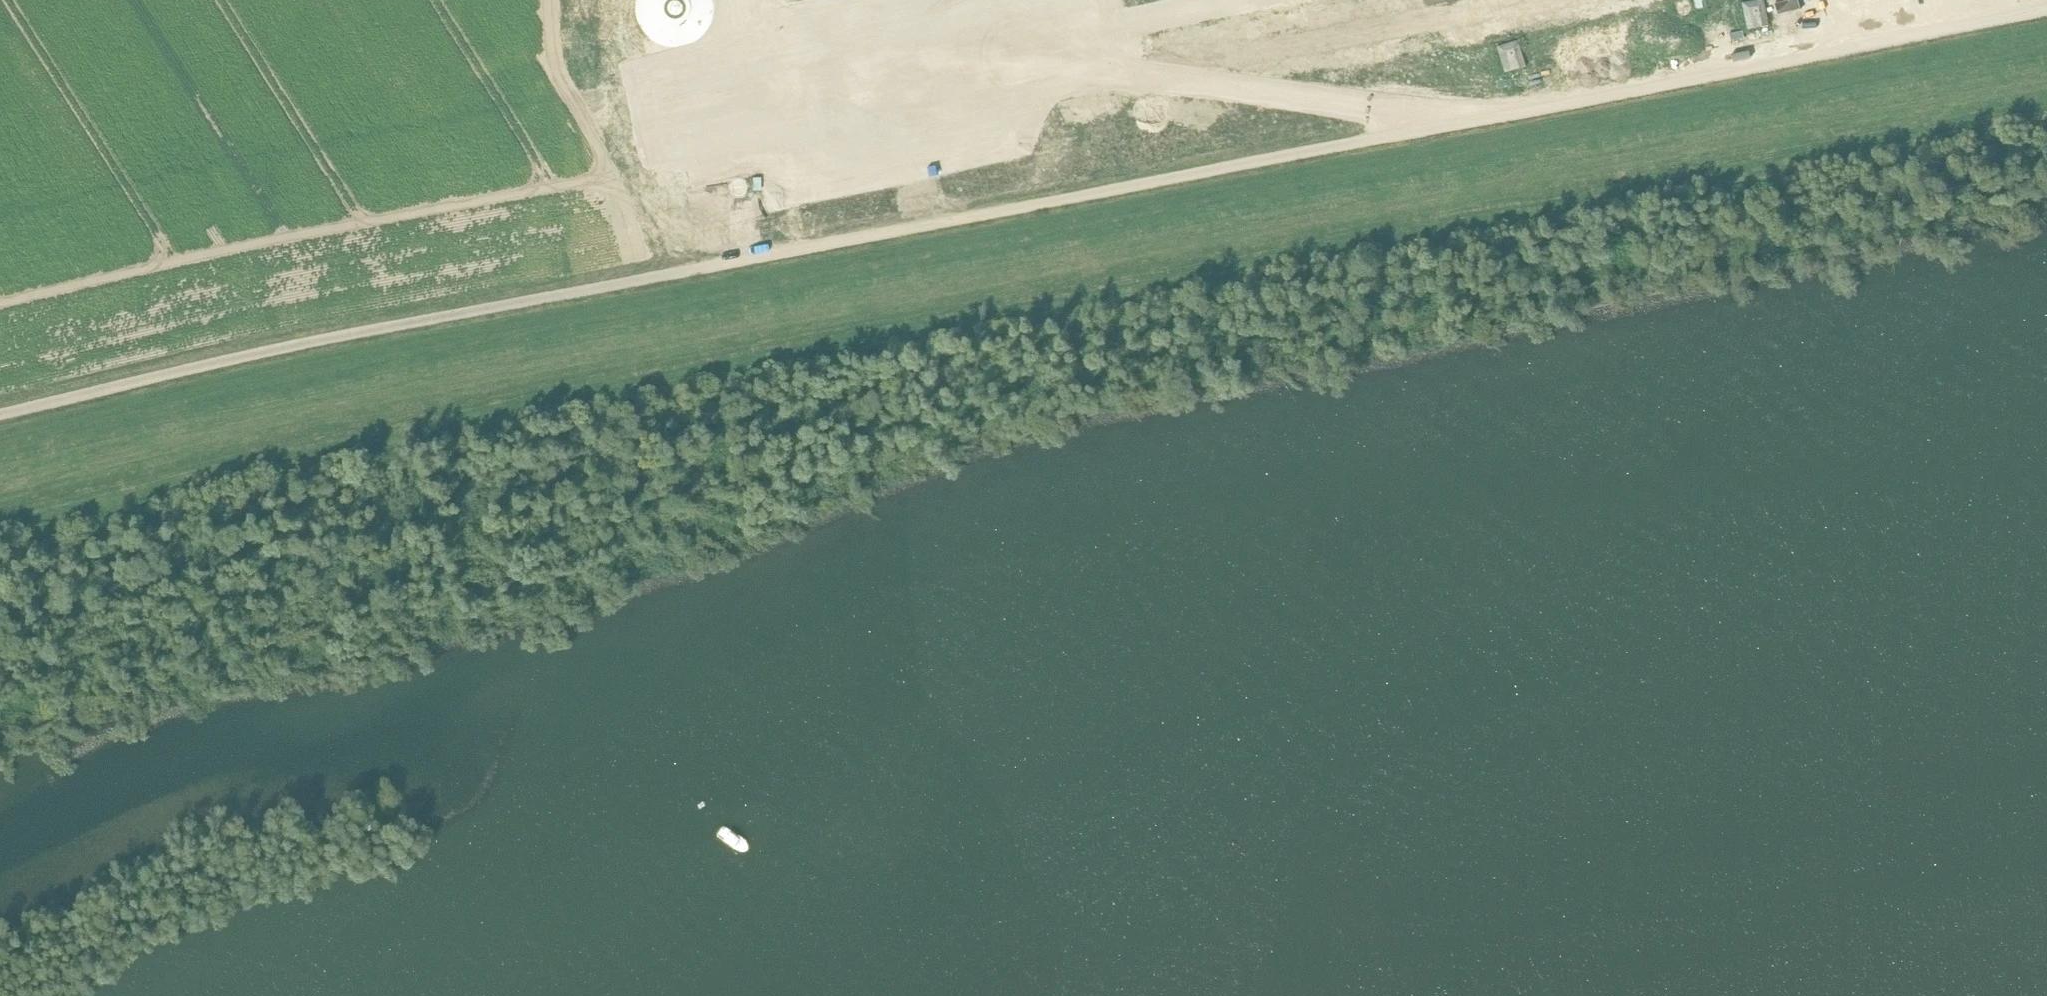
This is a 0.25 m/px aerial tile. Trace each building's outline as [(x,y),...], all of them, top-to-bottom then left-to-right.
[(660,8),(660,13),(663,17),(666,21),(670,23),(675,23),(680,23),(684,21),(687,17),(689,13),(690,8),(690,3),(688,0),(662,0),(660,3),(660,8)] [(1765,0),(1743,4),(1748,34),(1771,30),(1765,0)] [(1519,41),(1497,46),(1504,76),(1527,70),(1519,41)]
